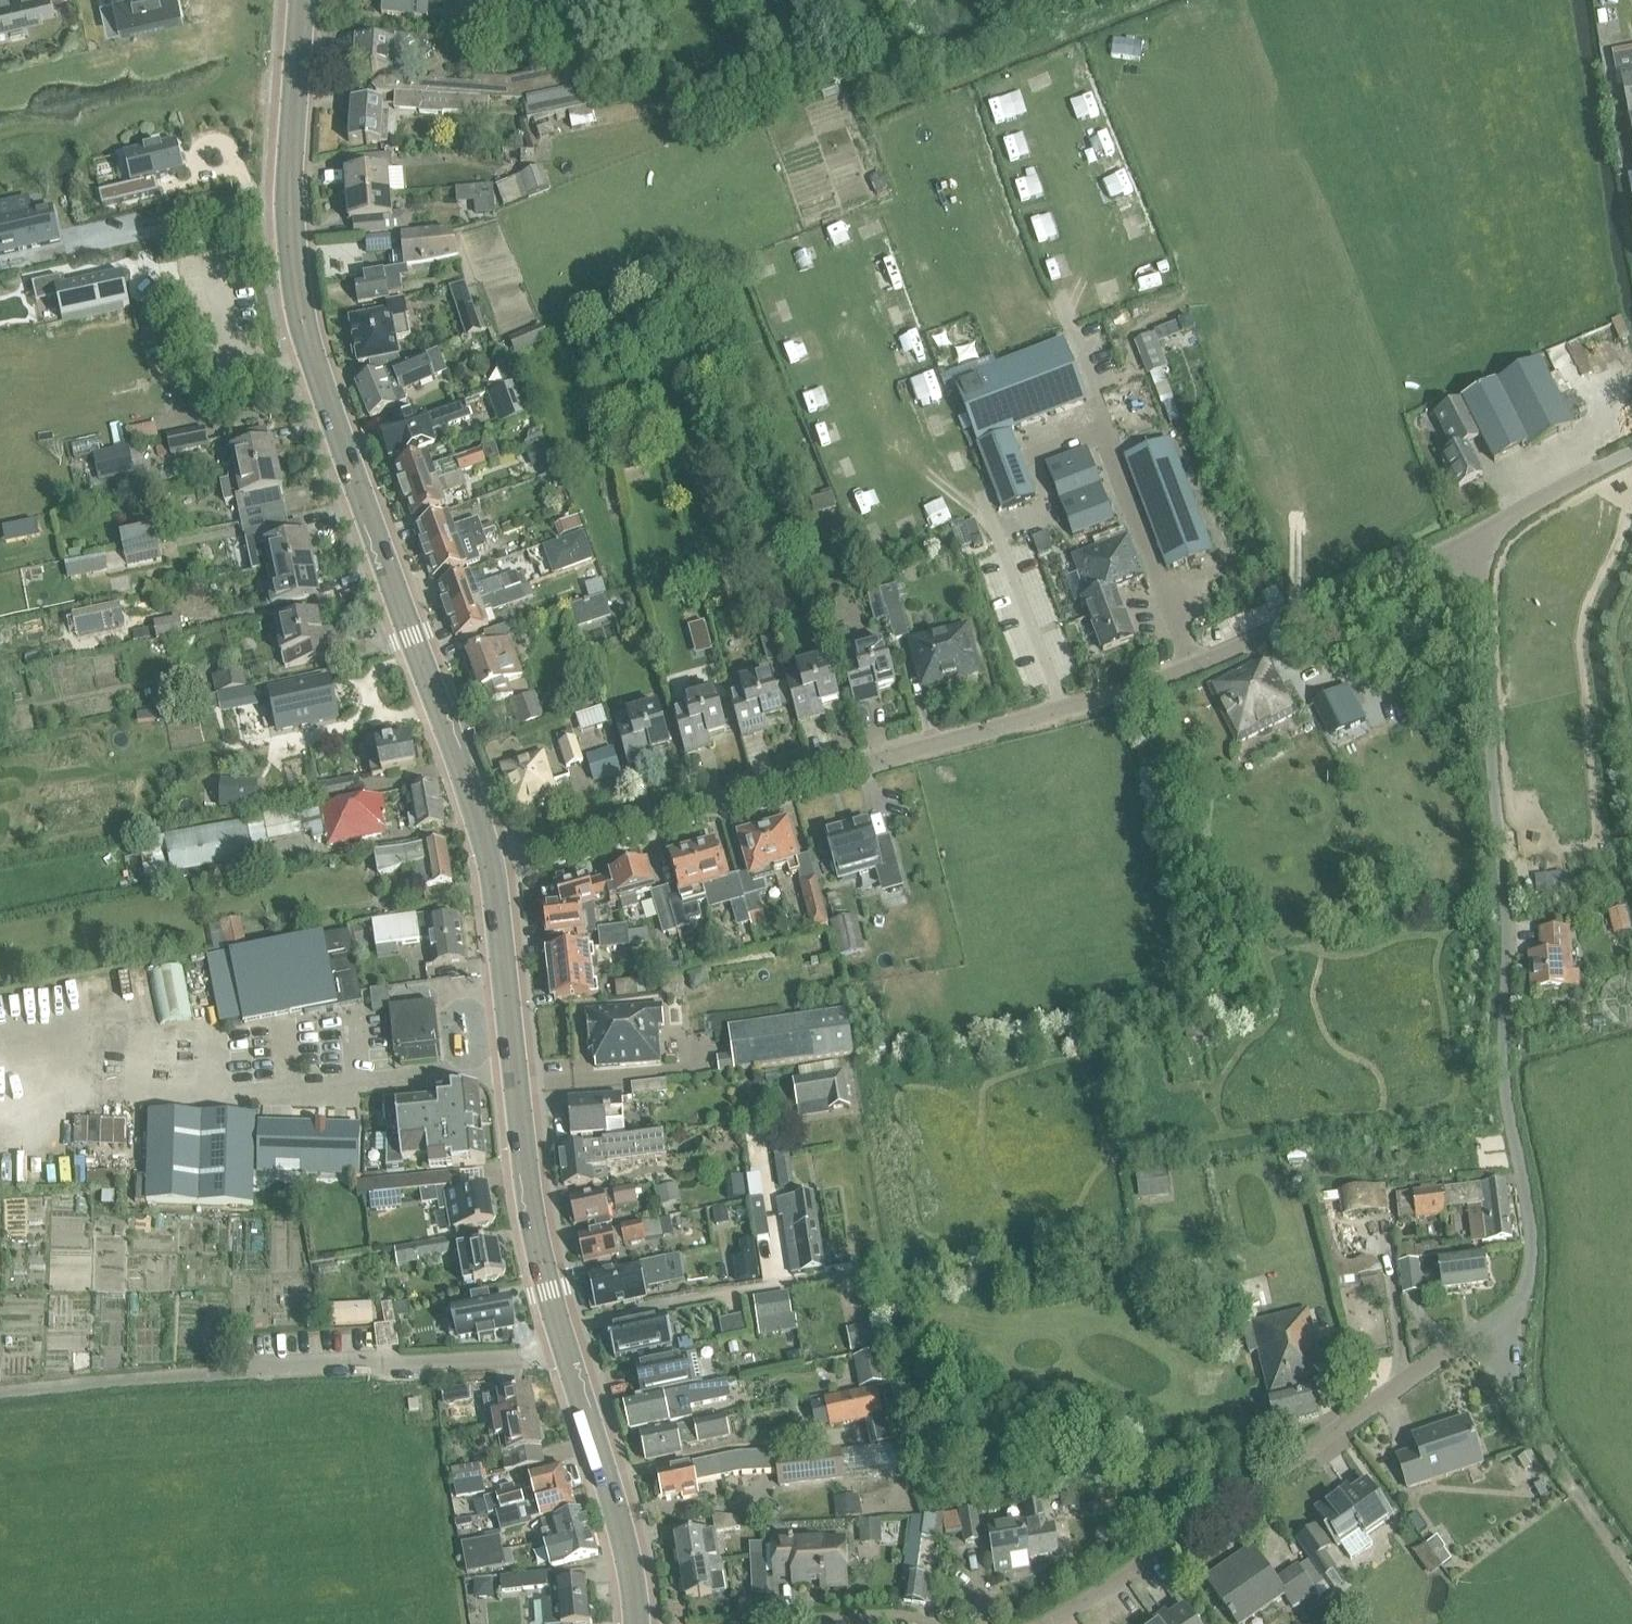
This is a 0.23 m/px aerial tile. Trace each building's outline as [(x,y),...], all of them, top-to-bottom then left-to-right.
[(51,7),(49,0),(0,0),(0,15),(22,10),(23,13),(51,7)] [(98,1),(102,18),(115,15),(118,31),(131,28),(182,16),(178,0),(102,0),(98,1)] [(410,16),(413,17),(415,2),(452,4),(453,0),(382,0),(381,14),(410,16)] [(354,71),(394,74),(394,65),(402,59),(427,60),(431,54),(427,48),(428,39),(360,34),(360,43),(356,42),(354,71)] [(1612,57),(1616,73),(1631,69),(1631,53),(1612,57)] [(476,83),(447,81),(445,76),(432,75),(428,79),(417,79),(413,75),(406,74),(403,78),(381,77),(373,86),(377,92),(394,94),(489,99),(523,102),(528,121),(570,113),(591,108),(592,108),(584,68),(513,82),(476,80),(476,83)] [(1620,76),(1621,81),(1624,97),(1631,137),(1631,73),(1620,76)] [(489,99),(394,94),(394,109),(419,111),(420,113),(442,114),(444,112),(466,114),(466,116),(487,117),(489,99)] [(382,113),(383,103),(352,101),(349,143),(386,145),(388,113),(382,113)] [(595,124),(591,108),(570,113),(573,129),(595,124)] [(131,185),(114,188),(117,202),(159,193),(156,179),(184,173),(176,141),(123,153),(131,185)] [(346,173),(347,198),(390,194),(388,157),(354,159),(355,173),(346,173)] [(541,168),(519,176),(527,197),(549,189),(541,168)] [(888,190),(881,174),(869,179),(877,195),(888,190)] [(473,210),(490,209),(489,191),(473,191),(473,210)] [(349,222),(359,221),(360,235),(410,231),(409,216),(392,217),(390,194),(347,198),(349,222)] [(60,241),(52,207),(0,219),(0,255),(60,241)] [(367,253),(402,251),(403,270),(459,262),(451,233),(366,237),(367,253)] [(364,275),(364,278),(354,279),(358,303),(389,298),(389,296),(402,295),(401,281),(461,269),(459,262),(403,270),(385,273),(384,273),(364,275)] [(58,278),(30,285),(32,296),(53,291),(55,299),(56,299),(61,320),(60,320),(60,323),(127,308),(127,305),(122,306),(119,294),(124,292),(120,274),(60,287),(58,278)] [(388,311),(349,319),(355,345),(352,348),(354,357),(358,359),(359,364),(399,355),(396,339),(410,337),(406,317),(407,316),(403,299),(387,303),(388,311)] [(474,308),(460,311),(465,336),(479,333),(474,308)] [(1190,317),(1178,322),(1182,334),(1195,329),(1191,318),(1190,317)] [(614,336),(611,323),(600,326),(603,339),(614,336)] [(543,325),(509,339),(515,354),(549,340),(543,325)] [(648,365),(663,362),(659,349),(645,352),(648,365)] [(384,373),(356,384),(370,418),(407,402),(403,394),(435,379),(424,356),(391,370),(392,370),(384,373)] [(1462,401),(1435,415),(1453,450),(1442,455),(1443,458),(1441,459),(1445,469),(1448,467),(1459,487),(1482,475),(1466,445),(1481,437),(1494,462),(1526,445),(1528,448),(1573,425),(1539,361),(1462,400),(1462,401)] [(1010,431),(986,370),(953,383),(985,465),(987,470),(1002,511),(1018,504),(1035,498),(1010,431)] [(531,413),(519,383),(489,395),(493,406),(502,404),(509,420),(531,413)] [(380,430),(381,432),(390,457),(401,452),(402,454),(434,442),(429,428),(468,414),(463,401),(424,415),(424,414),(380,430)] [(208,446),(206,437),(203,428),(167,435),(171,454),(208,446)] [(263,445),(260,431),(224,438),(227,455),(233,453),(237,474),(277,466),(272,442),(263,445)] [(532,439),(534,447),(545,442),(541,431),(534,433),(532,439)] [(1125,456),(1158,548),(1166,568),(1212,552),(1170,439),(1125,456)] [(532,468),(539,465),(553,459),(546,442),(545,442),(534,447),(525,450),(532,468)] [(430,455),(411,462),(394,468),(400,484),(399,484),(402,493),(420,486),(461,472),(498,459),(495,448),(484,450),(482,443),(455,454),(457,459),(434,466),(430,455)] [(100,453),(94,454),(100,482),(135,474),(129,446),(100,453)] [(628,469),(644,465),(641,450),(625,454),(628,469)] [(1073,536),(1113,522),(1086,451),(1046,465),(1073,536)] [(557,470),(553,459),(539,465),(543,476),(557,470)] [(279,491),(282,490),(277,466),(237,474),(229,476),(229,480),(221,481),(226,502),(237,499),(241,513),(283,505),(279,491)] [(461,472),(420,486),(402,493),(405,502),(406,501),(412,517),(448,504),(444,493),(466,486),(461,472)] [(832,494),(811,499),(815,514),(836,509),(832,494)] [(449,516),(433,522),(416,528),(422,544),(420,544),(424,553),(442,547),(482,532),(477,519),(452,527),(449,516)] [(564,534),(581,528),(577,518),(560,523),(564,534)] [(253,571),(271,567),(290,564),(311,559),(306,535),(303,536),(301,522),(245,533),(253,571)] [(126,548),(157,541),(154,527),(123,533),(126,548)] [(1077,574),(1064,579),(1073,602),(1083,599),(1085,605),(1090,617),(1103,651),(1133,640),(1125,617),(1114,589),(1145,578),(1128,537),(1125,528),(1092,540),(1096,549),(1071,558),(1077,574)] [(763,543),(758,529),(746,534),(751,548),(763,543)] [(482,532),(442,547),(424,553),(427,562),(428,561),(434,577),(467,565),(462,554),(488,546),(482,532)] [(582,535),(552,545),(544,548),(553,575),(561,572),(592,561),(582,535)] [(980,537),(971,540),(974,548),(983,545),(980,537)] [(126,548),(130,567),(161,560),(157,541),(126,548)] [(713,563),(707,548),(693,553),(699,568),(713,563)] [(108,567),(105,556),(65,563),(68,580),(109,572),(108,567)] [(311,559),(290,564),(271,567),(275,588),(270,590),(274,608),(316,599),(312,584),(316,583),(311,559)] [(470,576),(438,588),(443,604),(442,605),(445,613),(520,586),(516,575),(474,586),(470,576)] [(525,601),(520,586),(445,613),(448,622),(450,622),(455,637),(488,626),(484,615),(525,601)] [(908,638),(903,617),(896,587),(879,590),(888,619),(894,639),(908,638)] [(888,619),(879,590),(868,592),(875,621),(888,619)] [(610,619),(609,617),(603,597),(584,602),(590,625),(610,619)] [(317,616),(310,617),(274,625),(284,669),(337,657),(332,630),(320,632),(317,616)] [(182,636),(180,618),(154,623),(157,640),(182,636)] [(475,692),(480,690),(486,706),(514,696),(509,682),(523,677),(510,641),(516,638),(511,624),(483,633),(487,647),(467,654),(474,674),(470,676),(475,692)] [(979,674),(967,625),(914,639),(926,687),(979,674)] [(847,628),(834,632),(854,707),(868,703),(865,693),(895,684),(883,641),(853,649),(847,628)] [(134,633),(136,643),(150,640),(148,631),(134,633)] [(796,665),(796,670),(784,672),(798,723),(811,719),(809,709),(839,701),(828,656),(796,665)] [(1252,662),(1207,685),(1237,744),(1298,719),(1270,661),(1255,668),(1252,662)] [(220,693),(245,687),(241,670),(216,677),(220,693)] [(782,716),(770,671),(739,680),(740,686),(728,689),(741,738),(755,735),(752,724),(782,716)] [(278,730),(336,718),(328,680),(270,692),(278,730)] [(1347,687),(1316,702),(1332,736),(1363,720),(1347,687)] [(684,702),(672,706),(685,754),(699,750),(696,740),(726,731),(714,688),(683,697),(684,702)] [(537,694),(513,702),(522,726),(545,717),(537,694)] [(216,696),(198,700),(201,714),(219,710),(216,696)] [(615,720),(629,770),(642,766),(639,755),(669,747),(659,703),(627,712),(628,718),(615,720)] [(371,775),(383,773),(384,778),(416,772),(409,740),(389,743),(387,735),(365,739),(371,775)] [(584,761),(577,737),(558,743),(565,766),(584,761)] [(612,748),(586,756),(594,781),(620,773),(612,748)] [(557,796),(543,752),(500,766),(514,809),(557,796)] [(362,796),(358,778),(317,785),(321,803),(362,796)] [(256,810),(256,782),(223,781),(222,810),(256,810)] [(416,827),(417,830),(444,824),(437,784),(409,788),(414,815),(407,816),(410,829),(416,827)] [(323,809),(308,812),(313,839),(328,836),(330,847),(385,835),(382,816),(387,815),(381,796),(323,809)] [(888,838),(874,842),(868,820),(825,832),(835,867),(838,880),(881,868),(887,891),(902,887),(888,838)] [(249,867),(255,866),(253,859),(246,821),(165,835),(171,874),(182,872),(183,878),(194,876),(193,870),(216,866),(217,872),(227,871),(225,864),(248,860),(249,867)] [(789,867),(791,875),(800,873),(787,825),(777,828),(774,825),(767,827),(766,831),(763,832),(775,870),(789,867)] [(776,877),(775,870),(763,832),(761,832),(758,830),(751,832),(750,835),(741,838),(751,876),(740,879),(751,916),(763,912),(759,894),(766,892),(763,881),(776,877)] [(415,865),(418,887),(450,880),(444,841),(406,848),(375,852),(378,872),(410,866),(415,865)] [(725,888),(738,927),(752,924),(751,916),(740,879),(726,883),(715,845),(706,848),(703,845),(696,847),(695,851),(693,851),(704,889),(705,894),(725,888)] [(693,892),(704,889),(693,851),(690,852),(687,850),(680,852),(679,855),(669,858),(677,886),(665,889),(677,931),(691,927),(689,921),(699,918),(693,892)] [(613,878),(601,881),(606,899),(616,897),(617,903),(621,902),(623,910),(638,907),(636,898),(651,893),(663,934),(677,931),(665,889),(652,891),(644,865),(639,867),(636,864),(630,866),(628,869),(612,874),(613,878)] [(816,877),(815,878),(799,882),(811,928),(828,925),(816,877)] [(594,900),(606,899),(601,881),(589,884),(588,881),(572,886),(569,883),(562,885),(560,889),(542,894),(545,917),(581,910),(596,907),(594,900)] [(1612,931),(1629,929),(1626,908),(1609,911),(1612,931)] [(585,931),(581,910),(545,917),(542,919),(543,927),(546,929),(547,935),(585,931)] [(383,946),(429,941),(433,966),(464,961),(458,917),(427,921),(426,914),(379,921),(383,946)] [(851,918),(831,923),(836,944),(856,939),(851,918)] [(246,943),(241,920),(223,923),(223,924),(227,947),(246,943)] [(627,927),(611,928),(614,946),(600,947),(600,950),(630,947),(629,943),(650,941),(649,931),(628,933),(627,927)] [(599,930),(600,947),(614,946),(611,928),(599,930)] [(1539,930),(1542,954),(1531,954),(1533,990),(1580,987),(1579,972),(1570,973),(1568,928),(1539,930)] [(231,954),(207,959),(220,1023),(243,1019),(245,1025),(337,1007),(362,1000),(347,932),(322,936),(231,954)] [(595,961),(593,948),(589,948),(549,952),(550,962),(547,963),(548,974),(551,973),(551,976),(592,972),(591,961),(595,961)] [(670,961),(656,964),(659,976),(682,970),(680,963),(671,965),(670,961)] [(160,1023),(191,1017),(182,966),(150,972),(160,1023)] [(689,975),(693,988),(708,984),(704,970),(689,975)] [(593,983),(592,972),(551,976),(552,979),(549,979),(550,990),(553,990),(554,1000),(595,995),(594,995),(598,994),(597,982),(593,983)] [(637,996),(637,995),(635,981),(616,984),(618,997),(637,996)] [(387,988),(370,990),(372,1011),(389,1009),(387,988)] [(663,1026),(662,1006),(586,1012),(589,1052),(594,1052),(595,1068),(660,1063),(657,1026),(663,1026)] [(434,1007),(390,1011),(394,1049),(396,1058),(399,1057),(401,1065),(447,1060),(445,1041),(437,1043),(434,1007)] [(852,1056),(846,1012),(729,1028),(732,1056),(717,1058),(719,1075),(733,1072),(852,1056)] [(795,1082),(799,1109),(828,1104),(829,1109),(847,1106),(842,1075),(795,1082)] [(666,1081),(632,1085),(633,1097),(667,1094),(666,1081)] [(439,1101),(438,1101),(397,1105),(397,1100),(397,1098),(383,1100),(383,1102),(384,1106),(386,1133),(386,1167),(403,1166),(403,1160),(425,1157),(428,1157),(429,1164),(429,1168),(430,1169),(485,1164),(478,1088),(451,1090),(451,1091),(451,1092),(438,1093),(438,1094),(439,1101)] [(622,1120),(622,1096),(586,1099),(586,1104),(569,1105),(571,1137),(607,1134),(607,1137),(624,1135),(622,1120)] [(252,1206),(255,1117),(148,1114),(146,1203),(252,1206)] [(360,1129),(260,1126),(257,1171),(359,1173),(360,1129)] [(564,1186),(593,1183),(593,1172),(607,1169),(607,1167),(667,1160),(666,1156),(680,1155),(677,1133),(663,1135),(664,1137),(603,1143),(604,1146),(560,1151),(564,1186)] [(772,1142),(779,1187),(794,1185),(788,1145),(782,1146),(781,1141),(772,1142)] [(1139,1199),(1170,1195),(1167,1169),(1136,1172),(1139,1199)] [(460,1173),(356,1183),(357,1197),(371,1196),(398,1193),(439,1189),(461,1187),(460,1173)] [(1504,1181),(1412,1193),(1416,1219),(1446,1215),(1445,1209),(1477,1205),(1482,1243),(1512,1239),(1504,1181)] [(676,1203),(672,1184),(655,1188),(659,1206),(676,1203)] [(1341,1213),(1352,1212),(1384,1209),(1382,1185),(1349,1188),(1339,1189),(1341,1213)] [(461,1187),(439,1189),(443,1211),(450,1210),(454,1230),(456,1230),(465,1228),(477,1226),(481,1229),(486,1228),(488,1225),(492,1224),(496,1217),(495,1211),(490,1207),(487,1188),(485,1188),(461,1192),(461,1187)] [(637,1207),(634,1189),(613,1192),(615,1209),(637,1207)] [(1340,1200),(1339,1192),(1322,1193),(1323,1202),(1340,1200)] [(398,1193),(371,1196),(373,1211),(400,1208),(398,1193)] [(572,1211),(569,1212),(571,1223),(574,1223),(575,1226),(594,1221),(596,1228),(611,1226),(604,1193),(569,1200),(572,1211)] [(814,1194),(777,1200),(779,1217),(783,1217),(792,1274),(825,1269),(814,1194)] [(762,1198),(750,1200),(755,1239),(768,1238),(762,1198)] [(1324,1203),(1315,1205),(1318,1219),(1327,1217),(1324,1203)] [(726,1207),(714,1210),(716,1220),(728,1218),(726,1207)] [(624,1245),(645,1242),(640,1224),(620,1228),(624,1245)] [(583,1261),(583,1263),(616,1256),(610,1230),(577,1237),(580,1248),(577,1249),(580,1261),(583,1261)] [(416,1246),(395,1251),(397,1263),(451,1254),(449,1239),(416,1246)] [(458,1249),(464,1284),(487,1280),(491,1282),(495,1281),(498,1278),(503,1277),(502,1276),(505,1271),(504,1265),(500,1261),(496,1242),(458,1249)] [(1416,1249),(1415,1243),(1397,1246),(1399,1262),(1418,1260),(1439,1257),(1439,1256),(1451,1255),(1450,1245),(1416,1249)] [(760,1278),(757,1255),(743,1257),(734,1259),(737,1281),(760,1278)] [(1486,1255),(1439,1260),(1442,1288),(1489,1283),(1486,1255)] [(639,1267),(585,1279),(592,1311),(672,1293),(673,1297),(720,1289),(717,1275),(693,1279),(692,1272),(669,1276),(665,1258),(638,1264),(639,1267)] [(1420,1276),(1418,1261),(1399,1263),(1403,1293),(1416,1291),(1414,1276),(1420,1276)] [(1362,1279),(1363,1287),(1370,1294),(1386,1291),(1383,1275),(1362,1279)] [(787,1294),(754,1299),(758,1326),(791,1321),(787,1294)] [(472,1300),(472,1304),(456,1307),(461,1338),(478,1335),(478,1339),(496,1336),(496,1332),(512,1329),(507,1298),(490,1301),(490,1297),(472,1300)] [(381,1304),(385,1324),(385,1325),(395,1323),(392,1302),(381,1304)] [(398,1318),(411,1316),(408,1303),(395,1305),(398,1318)] [(372,1304),(335,1305),(336,1325),(373,1324),(372,1304)] [(1251,1324),(1252,1328),(1244,1329),(1249,1353),(1257,1351),(1275,1426),(1317,1415),(1310,1386),(1308,1379),(1325,1376),(1308,1311),(1251,1324)] [(667,1315),(606,1328),(612,1354),(613,1354),(614,1358),(637,1353),(636,1350),(648,1347),(649,1351),(672,1346),(671,1342),(673,1341),(667,1315)] [(852,1352),(876,1347),(872,1329),(848,1334),(852,1352)] [(691,1338),(678,1341),(680,1351),(693,1348),(691,1338)] [(642,1395),(691,1384),(691,1386),(702,1383),(696,1353),(685,1356),(685,1357),(636,1367),(642,1395)] [(864,1389),(887,1384),(881,1353),(858,1357),(864,1389)] [(722,1381),(715,1382),(624,1403),(627,1415),(624,1416),(626,1427),(629,1427),(630,1430),(691,1417),(688,1406),(725,1398),(722,1381)] [(829,1424),(830,1428),(874,1419),(880,1443),(905,1439),(892,1386),(877,1388),(824,1399),(825,1401),(811,1404),(815,1427),(829,1424)] [(473,1401),(470,1388),(442,1393),(445,1405),(473,1401)] [(491,1439),(498,1438),(538,1431),(531,1390),(497,1397),(484,1400),(491,1439)] [(430,1407),(429,1397),(420,1398),(421,1408),(430,1407)] [(725,1417),(641,1435),(644,1446),(642,1449),(644,1456),(646,1459),(647,1461),(681,1454),(678,1441),(685,1439),(685,1443),(689,1445),(730,1437),(725,1417)] [(1417,1448),(1396,1455),(1407,1489),(1482,1464),(1467,1419),(1413,1437),(1417,1448)] [(541,1449),(538,1431),(498,1438),(504,1471),(535,1466),(544,1465),(541,1449)] [(778,1470),(779,1485),(842,1478),(839,1450),(778,1456),(778,1452),(738,1454),(677,1467),(678,1469),(658,1473),(660,1484),(657,1485),(660,1499),(663,1498),(663,1499),(681,1495),(682,1499),(698,1495),(695,1482),(739,1472),(778,1470)] [(483,1478),(480,1466),(452,1470),(455,1483),(455,1485),(477,1480),(477,1479),(483,1478)] [(565,1467),(521,1479),(523,1486),(520,1487),(524,1504),(571,1492),(565,1467)] [(1553,1492),(1546,1478),(1539,1482),(1546,1496),(1553,1492)] [(477,1480),(455,1485),(457,1498),(479,1494),(477,1480)] [(1341,1500),(1337,1494),(1316,1510),(1328,1527),(1325,1529),(1337,1547),(1340,1546),(1350,1560),(1372,1545),(1365,1536),(1391,1518),(1366,1482),(1341,1500)] [(502,1493),(484,1497),(488,1515),(497,1513),(496,1512),(524,1504),(520,1487),(515,1488),(513,1484),(500,1487),(502,1493)] [(496,1512),(497,1513),(501,1532),(532,1526),(531,1520),(540,1518),(575,1509),(571,1492),(524,1504),(496,1512)] [(1061,1508),(1075,1508),(1074,1496),(1061,1497),(1061,1508)] [(1024,1520),(989,1529),(996,1572),(1030,1566),(1029,1558),(1058,1553),(1053,1523),(1046,1524),(1043,1504),(1024,1507),(1024,1520)] [(860,1506),(835,1509),(836,1519),(861,1517),(860,1506)] [(944,1514),(941,1514),(939,1536),(943,1536),(943,1529),(955,1529),(954,1524),(960,1523),(964,1543),(981,1540),(977,1510),(944,1516),(944,1514)] [(591,1533),(586,1511),(554,1519),(542,1522),(544,1532),(556,1529),(558,1541),(591,1533)] [(911,1518),(901,1580),(907,1581),(904,1602),(924,1605),(928,1577),(917,1576),(922,1536),(934,1538),(934,1536),(939,1536),(941,1514),(911,1518)] [(739,1517),(712,1515),(715,1532),(741,1528),(739,1517)] [(471,1518),(455,1521),(456,1528),(473,1524),(471,1518)] [(878,1523),(861,1523),(861,1540),(879,1540),(878,1523)] [(1330,1547),(1315,1526),(1296,1539),(1310,1559),(1322,1578),(1321,1579),(1329,1589),(1331,1593),(1345,1584),(1323,1552),(1330,1547)] [(704,1533),(676,1538),(680,1566),(681,1568),(720,1561),(715,1532),(704,1533)] [(596,1555),(591,1533),(558,1541),(562,1556),(551,1558),(553,1566),(564,1564),(596,1555)] [(1427,1543),(1442,1566),(1451,1560),(1444,1549),(1445,1548),(1437,1536),(1427,1543)] [(465,1558),(512,1550),(511,1543),(502,1545),(500,1538),(462,1544),(465,1558)] [(821,1578),(821,1586),(845,1585),(843,1538),(773,1539),(775,1576),(793,1575),(794,1583),(810,1582),(809,1579),(821,1578)] [(764,1544),(750,1544),(751,1556),(764,1556),(764,1544)] [(1252,1548),(1206,1580),(1236,1623),(1246,1623),(1285,1598),(1293,1610),(1315,1595),(1318,1597),(1329,1589),(1321,1579),(1322,1578),(1310,1559),(1298,1567),(1298,1566),(1275,1580),(1252,1548)] [(512,1550),(465,1558),(468,1574),(505,1566),(515,1565),(512,1550)] [(764,1556),(751,1556),(751,1567),(765,1567),(764,1556)] [(720,1561),(681,1568),(686,1598),(713,1594),(713,1592),(724,1591),(721,1575),(725,1574),(723,1561),(720,1561)] [(501,1578),(503,1592),(551,1586),(553,1601),(544,1602),(547,1623),(582,1623),(588,1623),(585,1582),(570,1583),(570,1571),(501,1578)] [(1184,1609),(1162,1623),(1194,1623),(1184,1609)]
